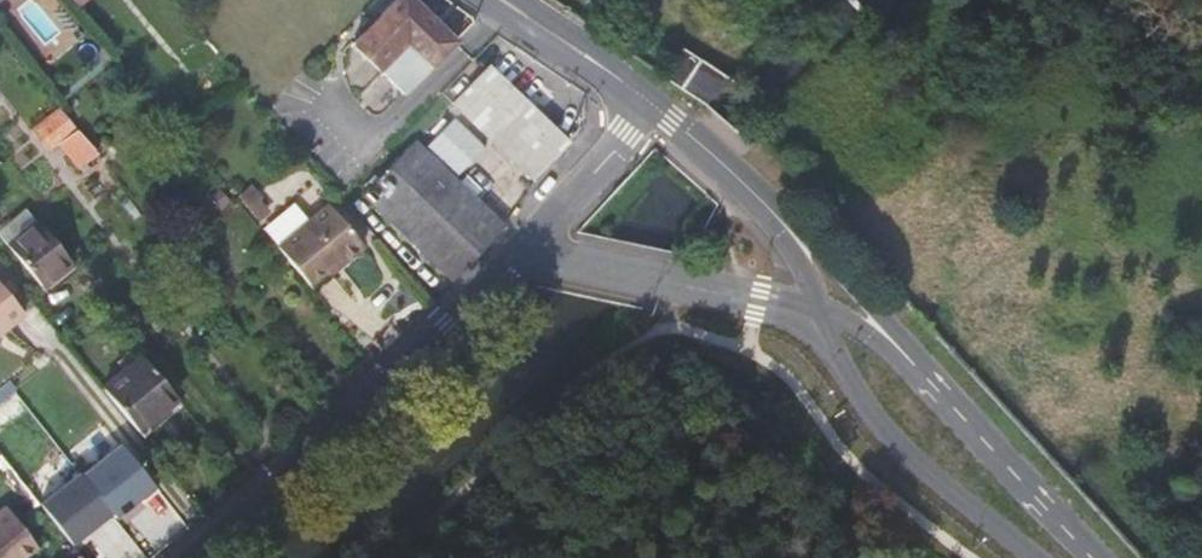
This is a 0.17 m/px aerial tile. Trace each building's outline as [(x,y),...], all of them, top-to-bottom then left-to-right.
[(393,1),(352,43),(403,94),(457,42),(455,40),(456,39),(416,0),(395,0),(393,1)] [(679,45),(654,67),(702,98),(707,103),(732,81),(679,45)] [(543,122),(486,68),(453,103),(531,179),(565,144),(543,122)] [(58,145),(77,129),(59,107),(31,130),(49,152),(58,145)] [(96,152),(77,129),(58,145),(78,168),(96,152)] [(414,141),(363,193),(452,279),(503,227),(414,141)] [(277,247),(308,284),(336,261),(340,266),(363,246),(328,205),(277,247)] [(71,264),(25,208),(0,229),(0,237),(42,288),(71,264)] [(0,284),(0,329),(3,327),(5,329),(24,314),(0,284)] [(104,388),(138,431),(177,398),(143,356),(104,388)] [(89,470),(117,439),(100,423),(72,454),(89,470)] [(72,544),(158,488),(127,442),(41,498),(72,544)] [(0,511),(0,557),(22,557),(37,546),(6,506),(0,511)]
